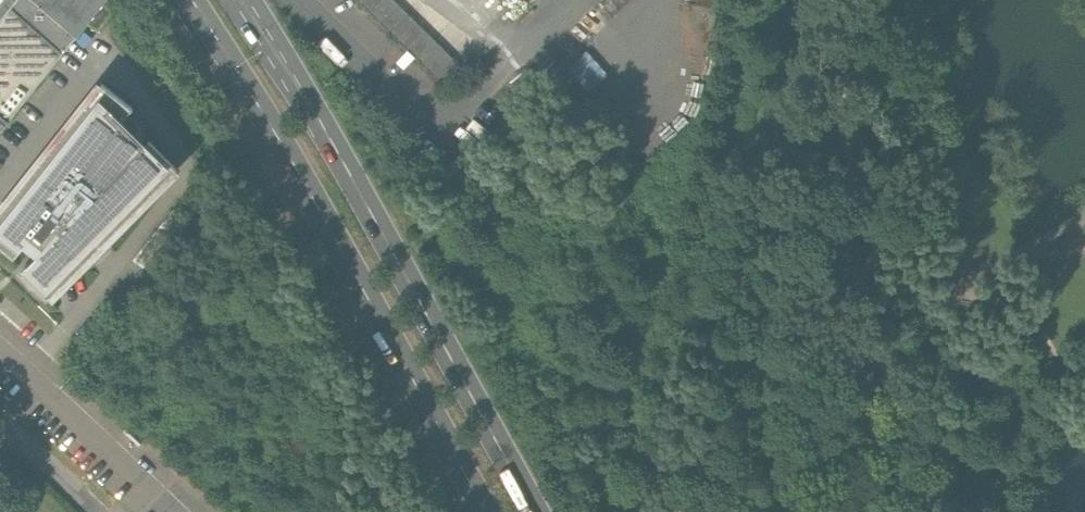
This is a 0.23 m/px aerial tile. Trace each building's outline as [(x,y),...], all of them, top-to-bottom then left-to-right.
[(14,11),(65,55),(80,38),(36,0),(22,0),(14,11)] [(80,38),(113,0),(36,0),(80,38)] [(393,0),(356,0),(443,86),(461,67),(393,0)] [(0,28),(0,117),(10,125),(65,55),(14,11),(0,28)] [(53,304),(180,174),(176,170),(178,169),(150,142),(142,150),(120,127),(134,108),(104,85),(0,218),(0,247),(14,259),(24,246),(37,257),(21,274),(48,301),(49,300),(53,304)] [(10,125),(0,117),(0,137),(10,125)]
